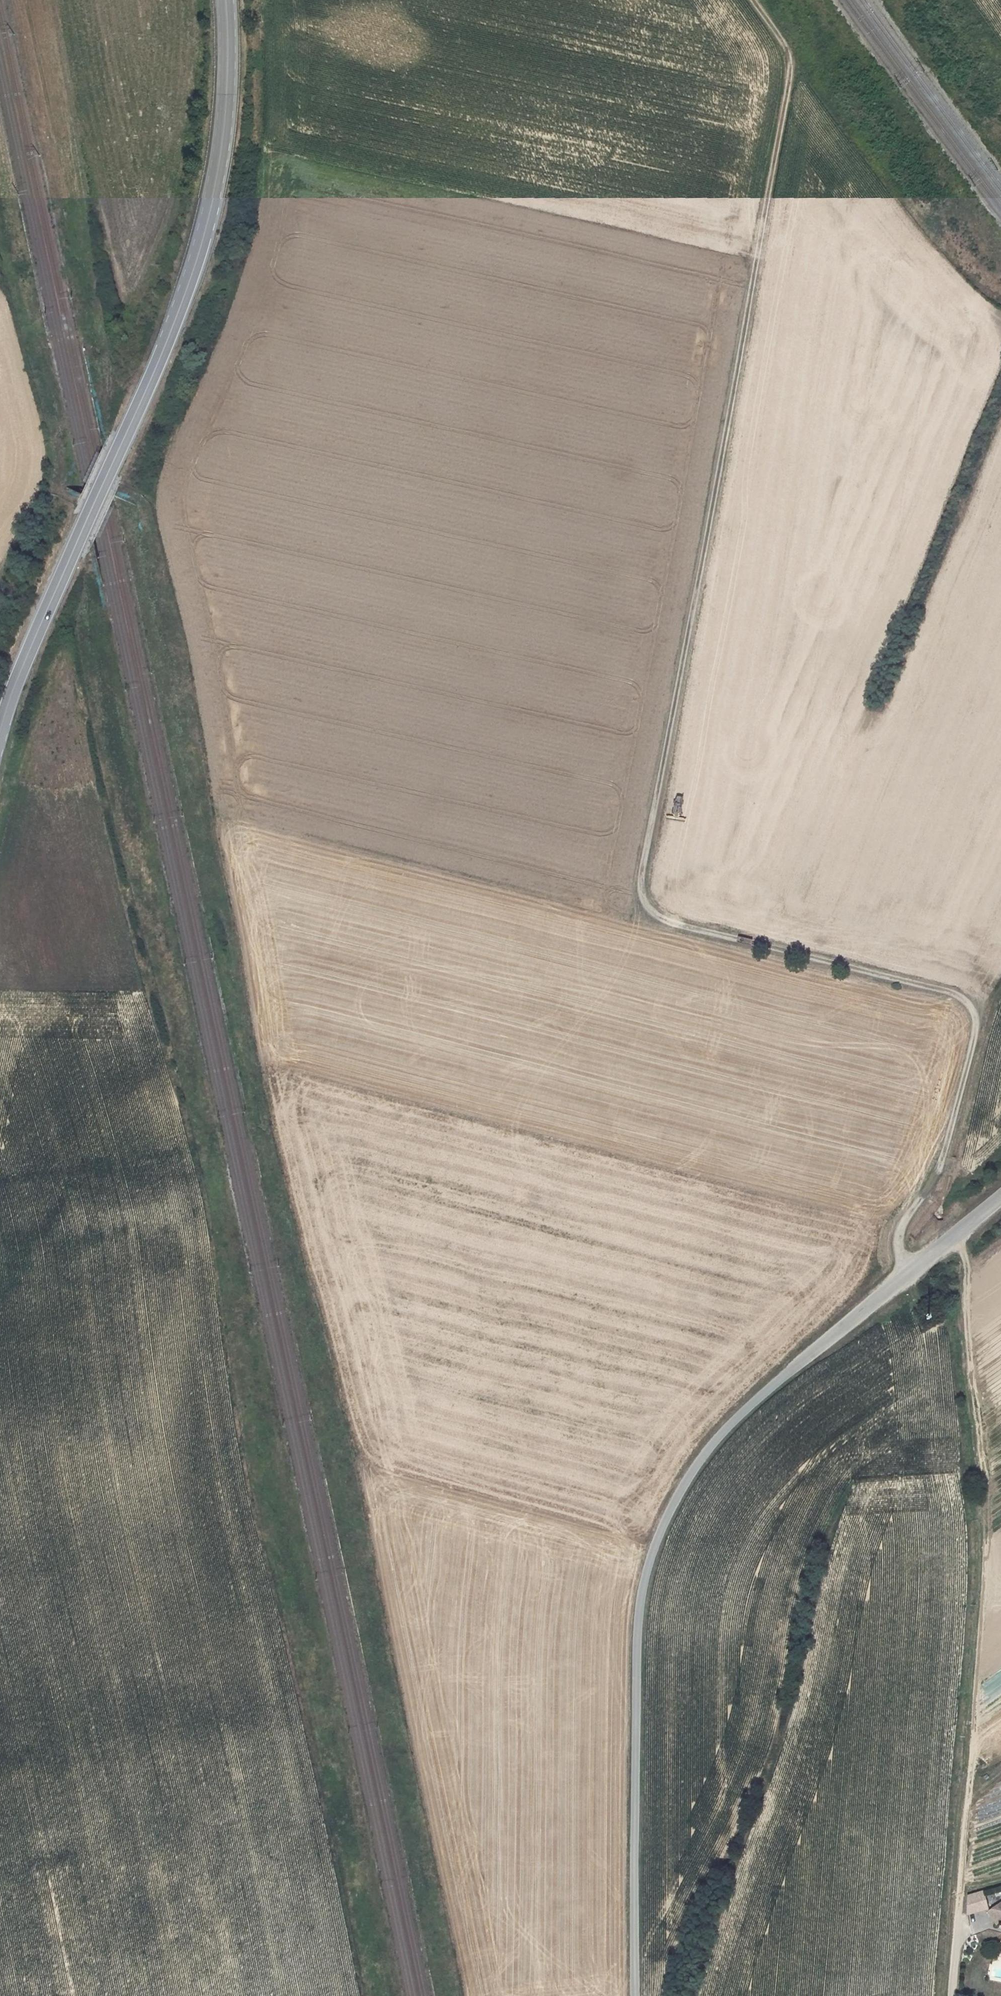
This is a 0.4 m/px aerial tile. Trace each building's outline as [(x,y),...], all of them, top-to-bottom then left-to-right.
[(984,1894),(968,1898),(967,1915),(988,1909),(984,1894)] [(979,1916),(988,1934),(995,1931),(999,1941),(988,1965),(1000,1971),(1000,1905),(979,1916)]
